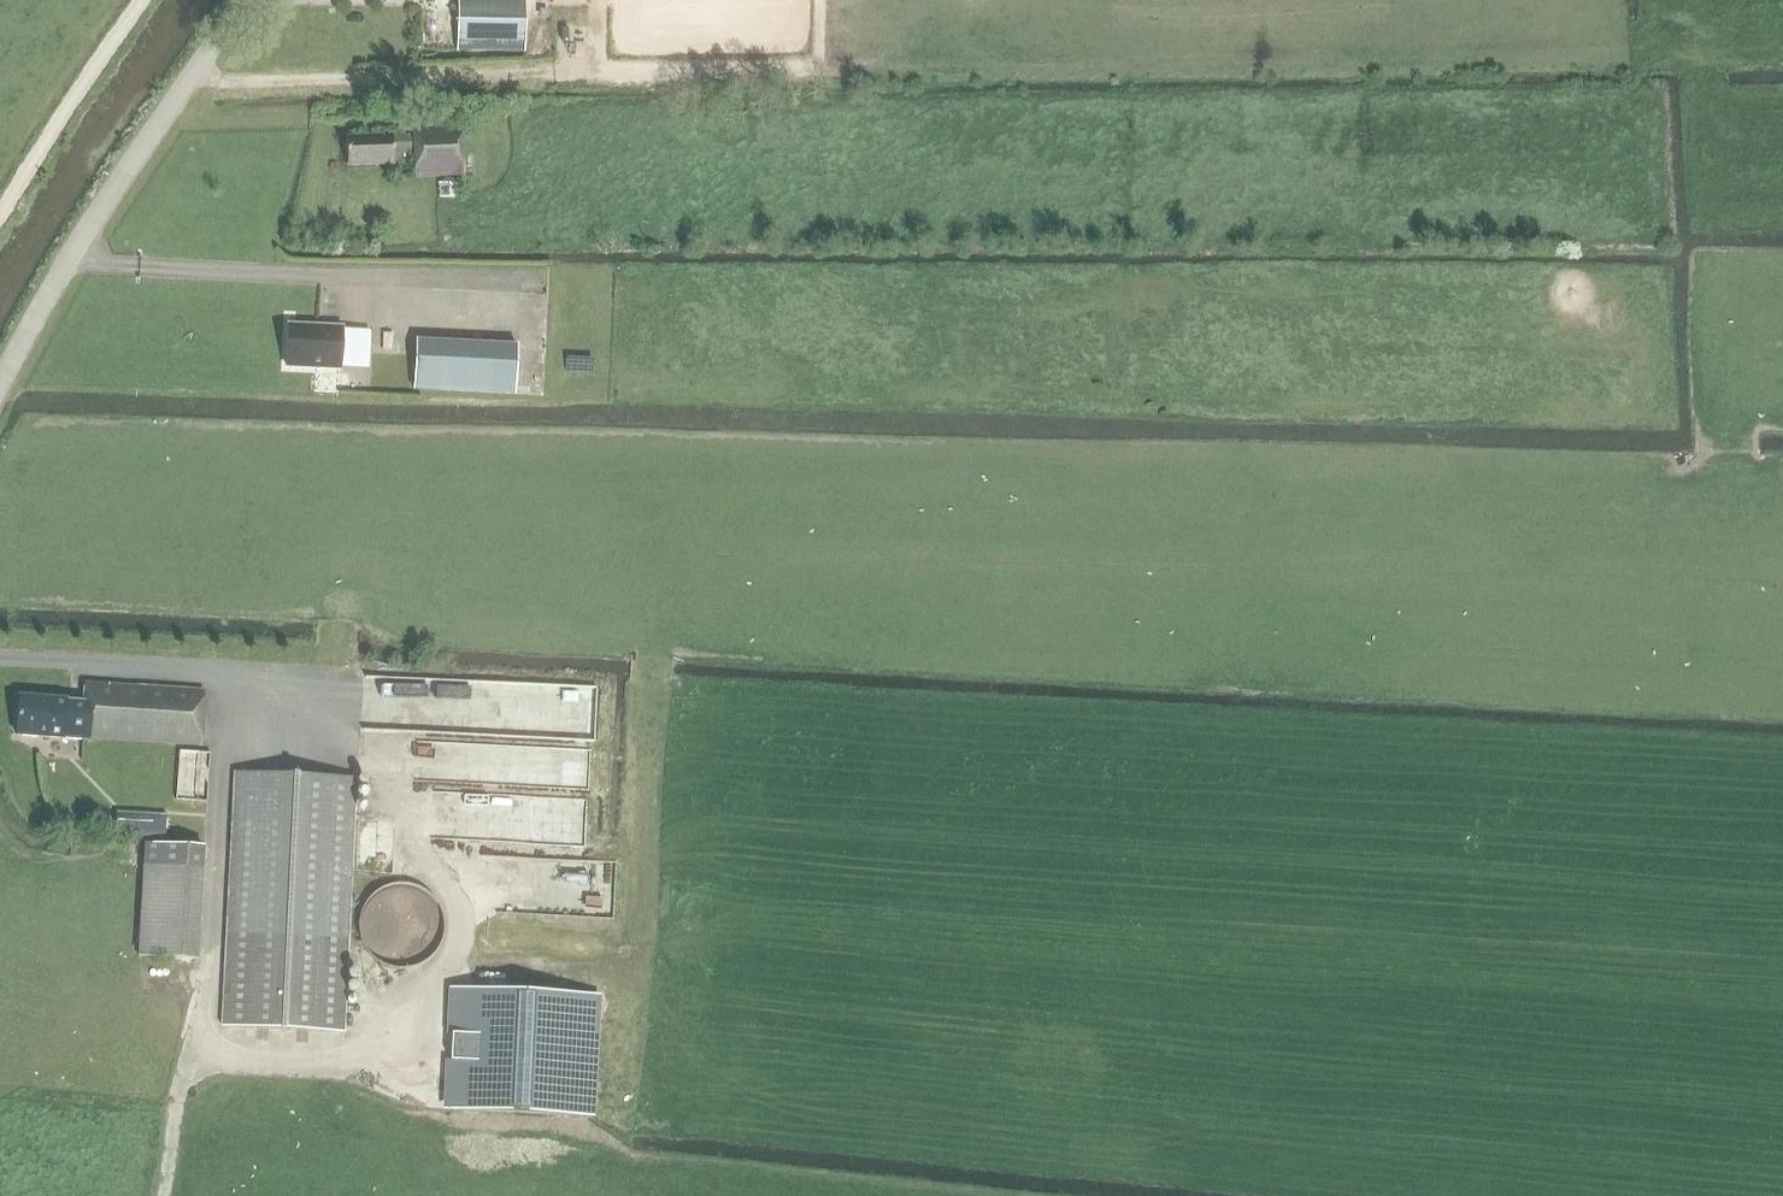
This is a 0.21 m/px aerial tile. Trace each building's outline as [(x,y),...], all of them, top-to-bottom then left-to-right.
[(456,52),(525,53),(526,2),(457,1),(456,52)] [(413,128),(413,135),(393,136),(346,138),(347,166),(394,164),(393,153),(414,152),(415,176),(463,174),(461,126),(413,128)] [(438,182),(439,196),(458,196),(457,182),(438,182)] [(341,328),(289,326),(287,366),(339,369),(341,328)] [(420,341),(418,389),(514,394),(517,346),(420,341)] [(81,737),(201,744),(204,691),(85,683),(83,706),(66,705),(66,700),(19,696),(16,736),(63,739),(64,727),(82,728),(81,737)] [(547,686),(546,735),(596,736),(597,687),(547,686)] [(174,800),(208,802),(211,753),(177,752),(174,800)] [(344,1031),(348,944),(356,778),(235,771),(227,938),(222,1025),(344,1031)] [(167,816),(117,814),(115,836),(165,838),(167,816)] [(205,842),(143,840),(140,954),(202,956),(205,842)] [(413,968),(419,965),(425,962),(430,958),(435,953),(439,948),(441,942),(443,935),(444,929),(444,922),(443,916),(440,909),(437,903),(433,898),(429,894),(423,890),(417,887),(411,885),(404,884),(398,884),(391,885),(380,889),(375,893),(370,897),(366,902),(362,908),(360,914),(359,920),(358,927),(359,933),(360,940),(363,946),(366,951),(371,956),(376,961),(381,964),(387,967),(394,969),(400,969),(407,969),(413,968)] [(455,990),(448,1109),(589,1116),(595,997),(455,990)]
